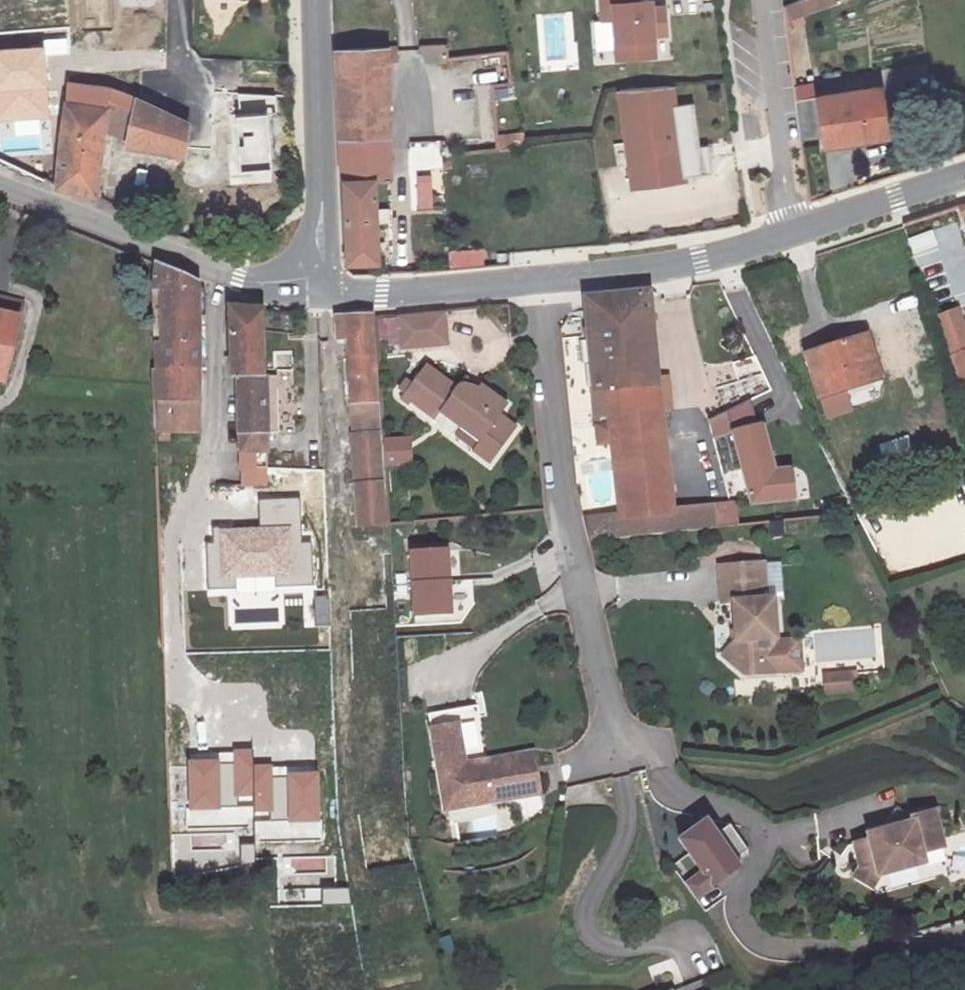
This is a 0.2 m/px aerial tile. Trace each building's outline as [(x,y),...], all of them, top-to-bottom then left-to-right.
[(606,19),(610,62),(656,57),(650,0),(597,0),(599,20),(606,19)] [(448,44),(422,46),(423,64),(450,62),(448,44)] [(403,46),(340,50),(346,148),(354,264),(389,261),(385,178),(397,177),(393,59),(403,58),(403,46)] [(40,49),(0,51),(0,120),(43,118),(40,49)] [(98,129),(104,86),(65,81),(58,128),(97,136),(98,129)] [(816,81),(798,84),(800,98),(819,95),(816,81)] [(126,139),(135,97),(123,91),(109,87),(104,86),(98,129),(126,139)] [(682,179),(710,174),(706,147),(697,148),(691,104),(672,107),(670,87),(618,91),(631,191),(683,184),(682,179)] [(878,89),(815,99),(823,147),(885,137),(878,89)] [(276,117),(275,97),(238,95),(239,118),(267,117),(276,117)] [(126,139),(125,144),(183,155),(183,120),(135,97),(126,139)] [(270,171),(267,117),(239,118),(236,119),(239,173),(270,171)] [(91,193),(97,136),(58,128),(55,146),(50,184),(91,193)] [(528,133),(500,135),(501,149),(529,147),(528,133)] [(415,173),(416,208),(436,207),(435,173),(415,173)] [(483,264),(481,249),(449,253),(451,268),(483,264)] [(157,437),(203,437),(203,401),(206,283),(161,266),(159,286),(159,370),(155,370),(155,398),(157,437)] [(618,515),(586,518),(587,538),(710,526),(709,500),(671,504),(648,288),(578,295),(589,387),(604,385),(618,515)] [(266,366),(262,301),(229,299),(232,366),(238,366),(266,366)] [(9,389),(23,308),(0,303),(0,387),(9,389)] [(449,311),(400,316),(404,350),(453,345),(449,311)] [(351,370),(382,370),(380,314),(343,316),(343,340),(350,340),(351,370)] [(807,350),(818,390),(875,374),(865,334),(807,350)] [(947,344),(964,401),(964,339),(947,344)] [(460,426),(481,440),(485,434),(502,446),(516,426),(500,415),(508,403),(481,384),(474,393),(428,363),(416,380),(410,379),(404,387),(405,393),(403,397),(412,405),(414,402),(455,432),(460,426)] [(238,366),(239,456),(267,457),(266,425),(266,381),(266,366),(238,366)] [(382,370),(351,370),(354,431),(384,435),(382,370)] [(266,381),(266,425),(279,425),(278,380),(266,381)] [(735,428),(756,423),(750,402),(712,419),(716,433),(735,428)] [(413,422),(385,423),(386,453),(414,452),(413,422)] [(751,502),(796,498),(795,481),(776,482),(775,469),(761,423),(756,423),(735,428),(751,502)] [(354,431),(359,525),(388,525),(384,435),(354,431)] [(490,462),(502,446),(485,434),(481,440),(474,450),(490,462)] [(267,457),(239,456),(241,485),(266,485),(267,457)] [(793,468),(775,469),(776,482),(795,481),(793,468)] [(276,566),(286,566),(286,579),(319,579),(319,536),(309,537),(309,491),(267,491),(267,517),(267,522),(254,522),(254,526),(241,527),(240,517),(220,517),(220,533),(203,533),(204,579),(222,579),(222,566),(232,566),(276,566)] [(267,522),(267,517),(240,517),(241,527),(254,526),(254,522),(267,522)] [(414,601),(449,598),(445,535),(410,538),(414,601)] [(766,554),(725,556),(727,594),(737,594),(739,631),(725,649),(746,666),(777,664),(774,590),(768,590),(766,554)] [(222,566),(222,579),(232,579),(232,566),(222,566)] [(286,566),(276,566),(276,579),(286,579),(286,566)] [(330,627),(329,597),(314,597),(315,627),(330,627)] [(826,668),(826,675),(855,673),(854,666),(826,668)] [(855,673),(826,675),(827,686),(856,684),(855,673)] [(479,706),(426,715),(443,811),(545,793),(542,774),(537,750),(489,759),(479,706)] [(260,803),(260,806),(275,806),(275,818),(326,817),(325,773),(319,773),(275,774),(275,764),(259,765),(258,749),(242,749),(242,759),(199,760),(192,760),(193,804),(244,803),(244,791),(259,791),(260,803)] [(242,759),(242,749),(199,750),(199,760),(242,759)] [(275,774),(319,773),(318,763),(275,764),(275,774)] [(260,806),(260,803),(244,803),(193,804),(188,804),(188,815),(260,813),(260,806)] [(911,818),(897,813),(889,826),(891,834),(869,841),(871,847),(856,851),(862,869),(877,864),(880,876),(925,862),(922,853),(943,846),(933,811),(911,818)] [(326,817),(275,818),(260,819),(260,829),(332,828),(332,817),(326,817)] [(666,864),(690,898),(736,866),(731,858),(744,849),(724,822),(666,864)] [(260,848),(260,831),(245,831),(246,851),(260,848)] [(877,864),(862,869),(857,877),(874,887),(880,876),(877,864)] [(346,885),(344,869),(317,870),(318,885),(346,885)] [(673,989),(709,989),(700,975),(673,989)]
